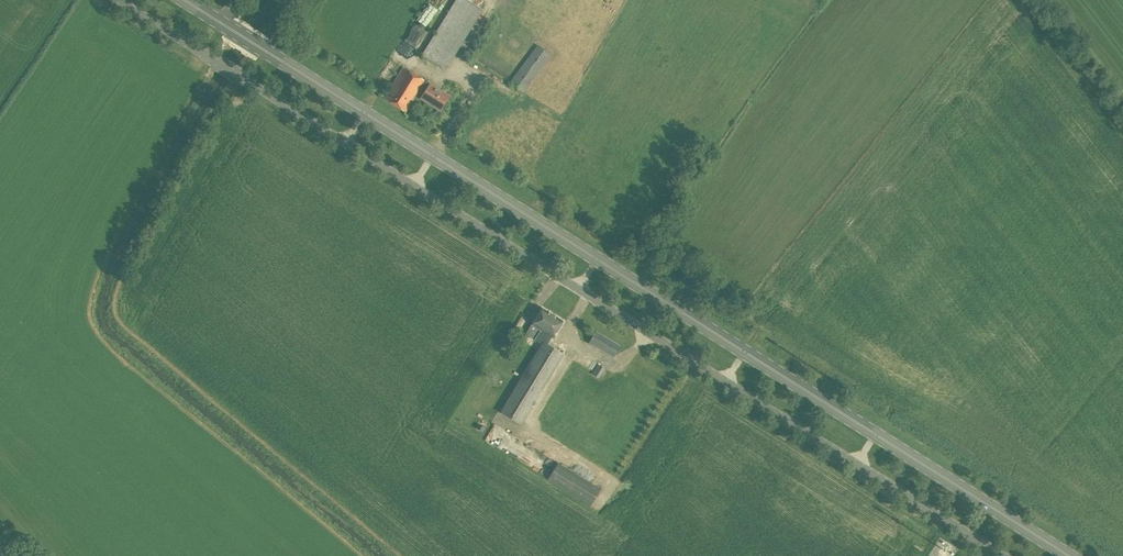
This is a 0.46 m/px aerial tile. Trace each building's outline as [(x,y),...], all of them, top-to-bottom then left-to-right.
[(417,40),(428,29),(419,21),(408,31),(417,40)] [(453,31),(441,24),(421,56),(444,70),(453,55),(442,49),(453,31)] [(523,93),(551,55),(537,44),(509,82),(523,93)] [(405,112),(418,92),(425,81),(403,68),(384,99),(405,112)] [(425,81),(418,92),(423,96),(421,98),(440,110),(449,96),(425,81)] [(544,343),(549,335),(552,337),(563,321),(542,308),(538,313),(534,310),(529,318),(534,321),(525,334),(532,339),(538,328),(540,330),(534,340),(542,345),(518,384),(512,380),(505,392),(511,396),(501,413),(521,425),(563,354),(544,343)] [(613,357),(620,346),(595,331),(589,343),(613,357)] [(598,377),(604,368),(597,363),(591,373),(598,377)] [(500,426),(491,435),(496,440),(505,430),(500,426)] [(590,506),(601,488),(558,462),(548,480),(590,506)] [(950,552),(954,545),(947,541),(943,547),(950,552)]
